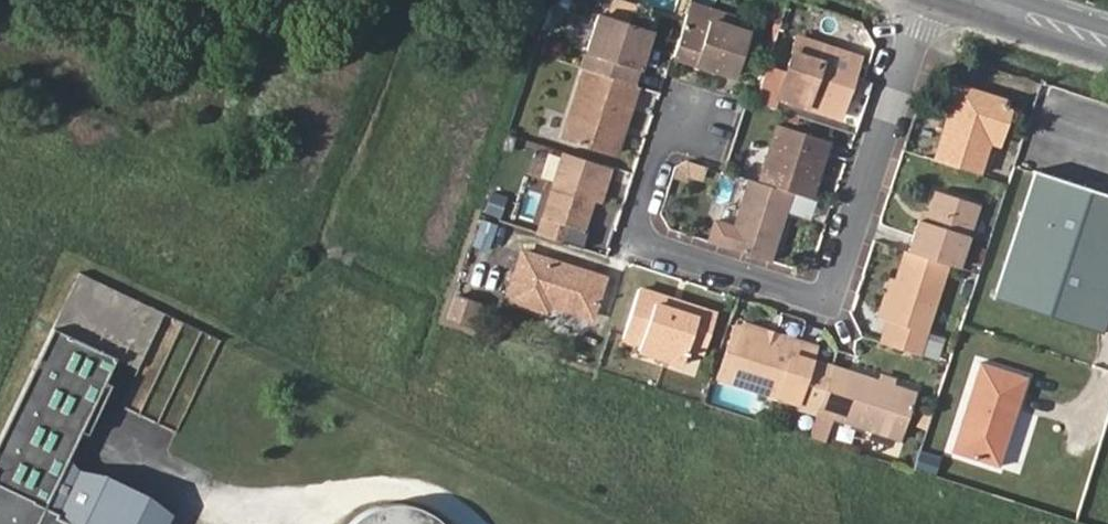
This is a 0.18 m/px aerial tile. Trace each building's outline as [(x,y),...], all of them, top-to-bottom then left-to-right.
[(745,30),(684,9),(670,52),(731,72),(745,30)] [(650,26),(598,10),(581,64),(633,80),(650,26)] [(831,106),(845,61),(815,51),(818,38),(792,31),(775,88),(831,106)] [(815,51),(845,61),(849,48),(818,38),(815,51)] [(633,80),(581,64),(559,133),(606,147),(615,119),(622,122),(635,80),(633,80)] [(930,154),(976,169),(989,130),(996,133),(1003,120),(1000,118),(1001,111),(1000,107),(1007,105),(999,84),(994,86),(982,83),(969,94),(965,79),(945,73),(937,96),(957,102),(956,119),(943,117),(930,154)] [(622,122),(615,119),(606,147),(613,149),(622,122)] [(780,126),(763,180),(786,187),(798,191),(807,162),(816,166),(823,141),(780,126)] [(608,163),(566,149),(541,231),(571,240),(576,223),(589,227),(608,163)] [(695,158),(675,168),(672,177),(685,181),(687,177),(703,182),(709,163),(695,158)] [(798,191),(808,194),(816,166),(807,162),(798,191)] [(986,300),(1100,336),(1107,310),(1107,195),(1027,170),(986,300)] [(702,233),(764,254),(786,187),(763,180),(742,173),(726,221),(708,215),(702,233)] [(951,263),(959,265),(979,200),(938,186),(929,219),(919,217),(909,249),(951,263)] [(483,216),(475,240),(490,245),(498,221),(483,216)] [(876,336),(921,351),(951,263),(909,249),(906,248),(876,336)] [(509,297),(546,309),(548,302),(591,315),(604,276),(523,250),(509,297)] [(619,337),(634,341),(637,347),(677,360),(683,340),(701,346),(712,310),(696,305),(695,308),(676,302),(674,308),(662,304),(665,295),(635,285),(619,337)] [(452,295),(445,317),(469,325),(476,302),(452,295)] [(696,305),(665,295),(662,304),(674,308),(676,302),(695,308),(696,305)] [(120,408),(176,432),(217,338),(160,314),(120,408)] [(801,406),(813,410),(814,406),(830,358),(816,354),(820,342),(798,336),(795,345),(769,336),(770,331),(743,323),(728,377),(803,400),(801,406)] [(57,332),(0,455),(0,523),(77,523),(52,513),(97,416),(122,362),(57,332)] [(830,358),(814,406),(896,433),(912,385),(830,358)] [(1002,414),(1011,417),(1025,381),(983,367),(951,454),(993,469),(995,463),(992,439),(1002,414)] [(995,463),(1011,417),(1002,414),(992,439),(995,463)] [(920,449),(913,468),(930,473),(936,454),(920,449)] [(438,521),(422,509),(402,503),(381,503),(361,511),(345,523),(441,523),(438,521)]
